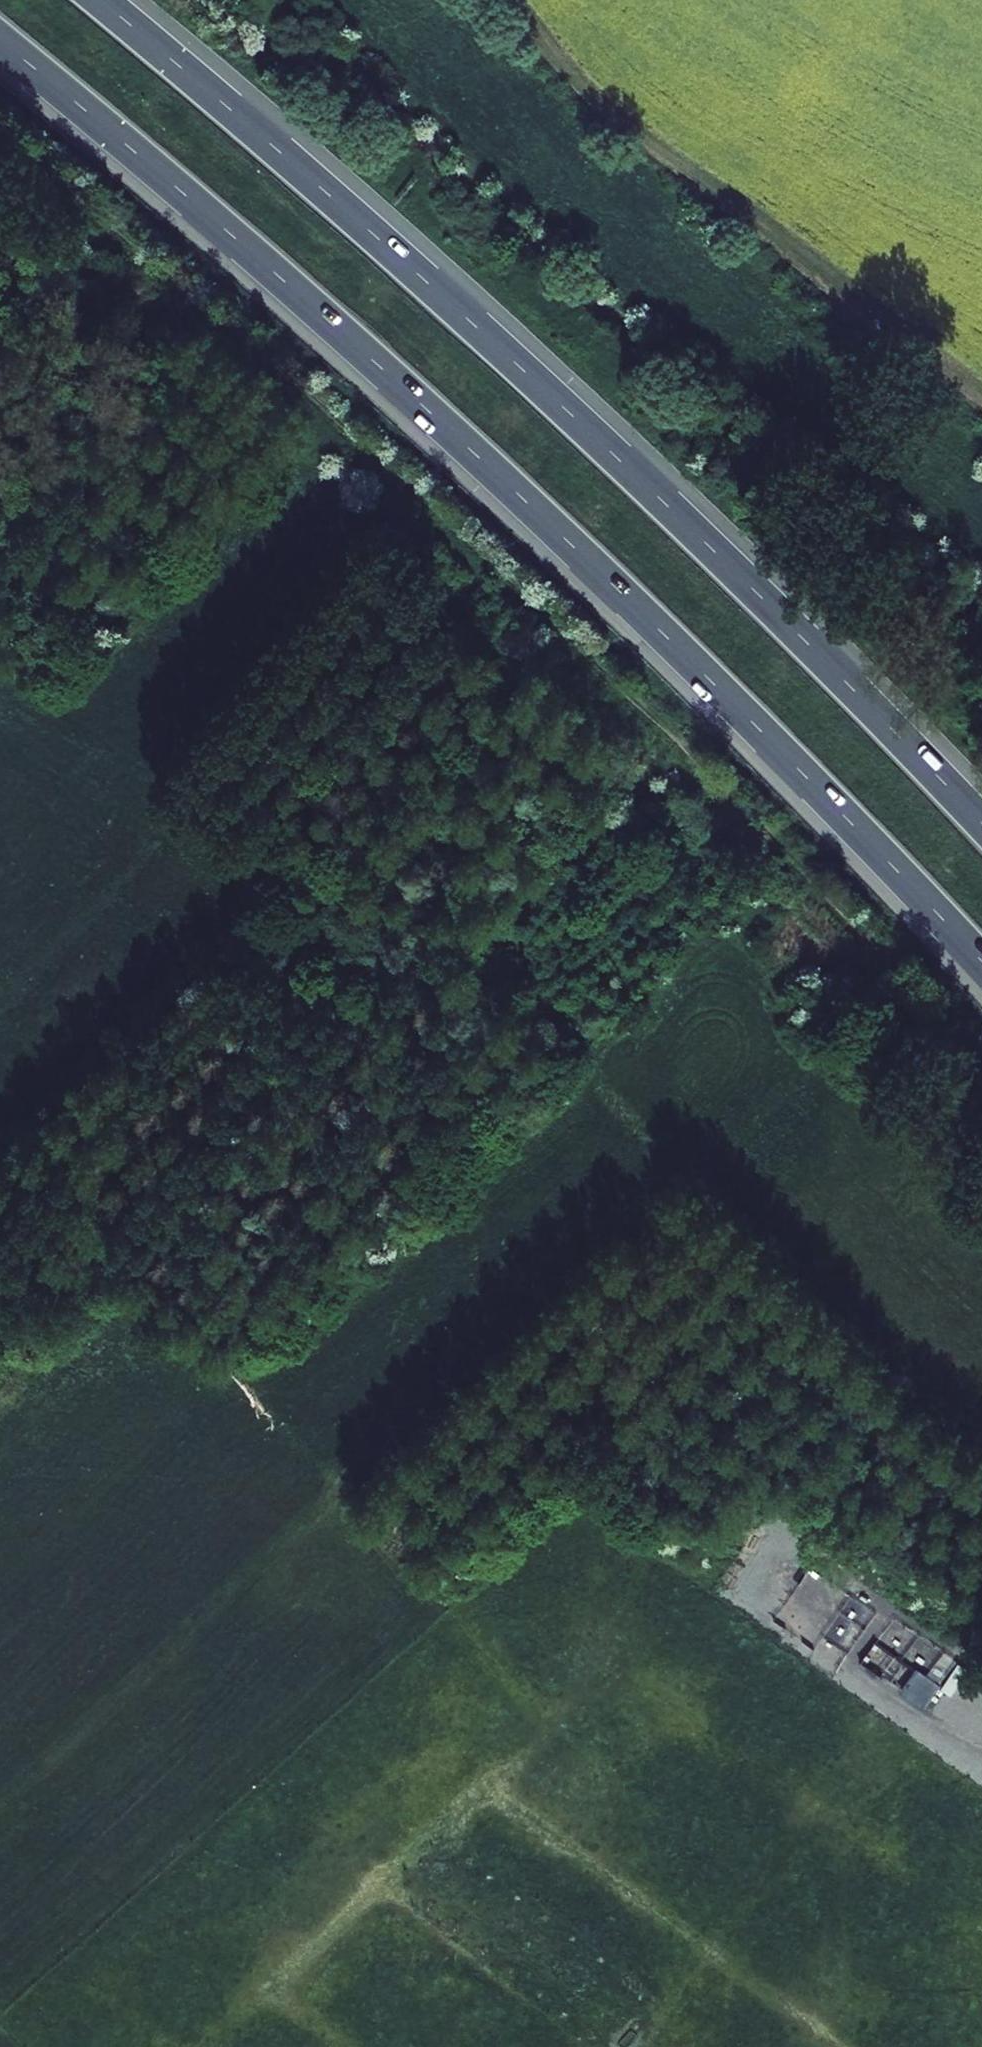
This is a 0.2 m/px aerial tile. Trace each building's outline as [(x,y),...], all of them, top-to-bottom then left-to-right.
[(926,1707),(944,1682),(919,1665),(902,1690),(926,1707)]
